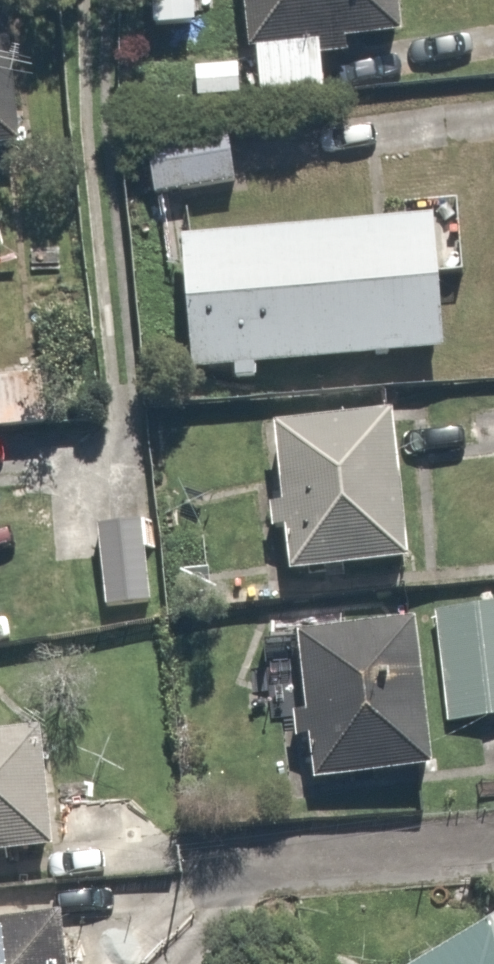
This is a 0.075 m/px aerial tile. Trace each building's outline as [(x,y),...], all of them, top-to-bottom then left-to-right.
[(31,144),(14,0),(0,0),(0,148),(31,144)] [(252,95),(336,84),(329,35),(405,24),(402,0),(239,0),(252,95)] [(234,131),(142,135),(145,196),(237,192),(234,131)] [(450,216),(175,245),(189,378),(464,349),(450,216)] [(395,418),(274,435),(293,574),(414,558),(395,418)] [(146,524),(100,524),(99,607),(145,607),(146,524)] [(437,723),(493,718),(493,623),(428,629),(437,723)] [(437,723),(428,629),(281,642),(285,692),(305,690),(314,791),(441,780),(437,723)] [(0,745),(0,858),(66,852),(55,739),(0,745)] [(426,963),(493,963),(493,923),(426,963)] [(0,937),(0,963),(85,963),(82,930),(0,937)]
